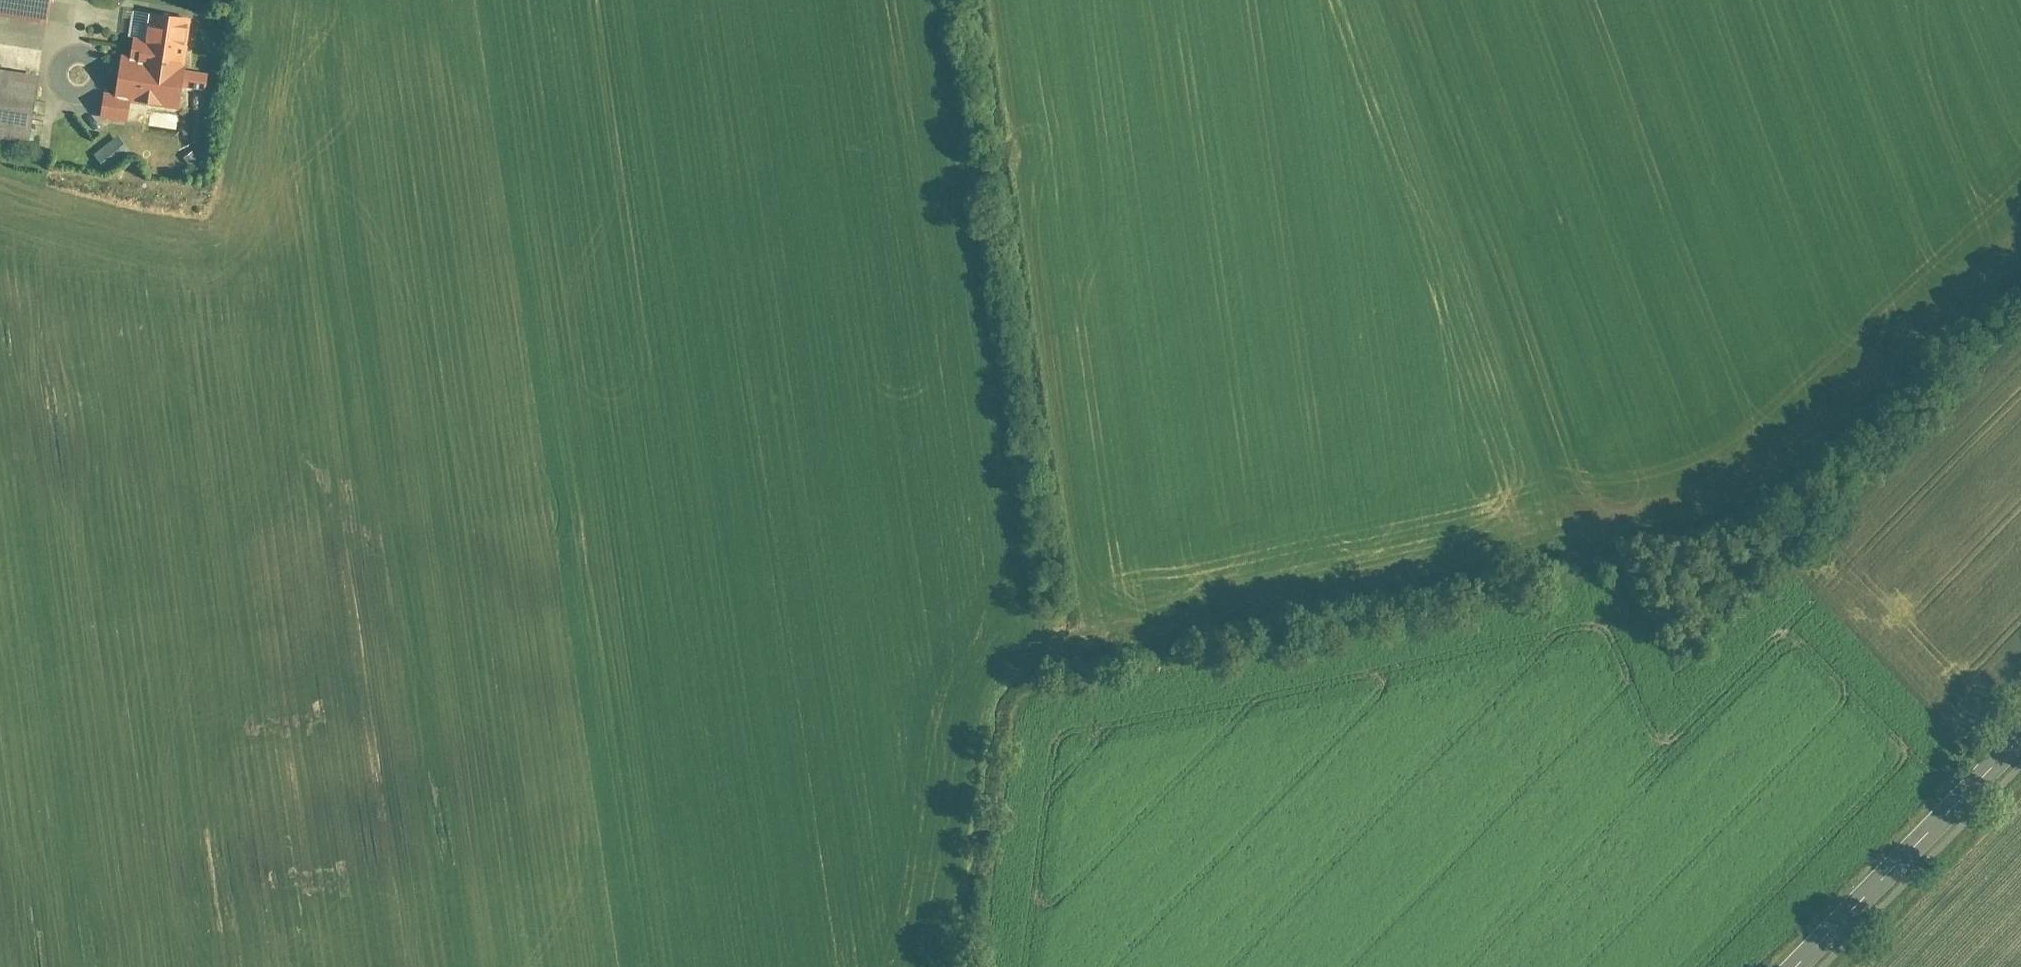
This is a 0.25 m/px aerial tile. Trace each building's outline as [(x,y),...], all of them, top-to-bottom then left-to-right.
[(47,21),(50,0),(0,0),(0,15),(47,21)] [(146,15),(139,62),(122,59),(117,97),(182,107),(188,68),(183,68),(190,22),(146,15)] [(29,144),(40,76),(0,70),(0,139),(29,144)] [(104,105),(100,125),(129,131),(133,112),(104,105)]
